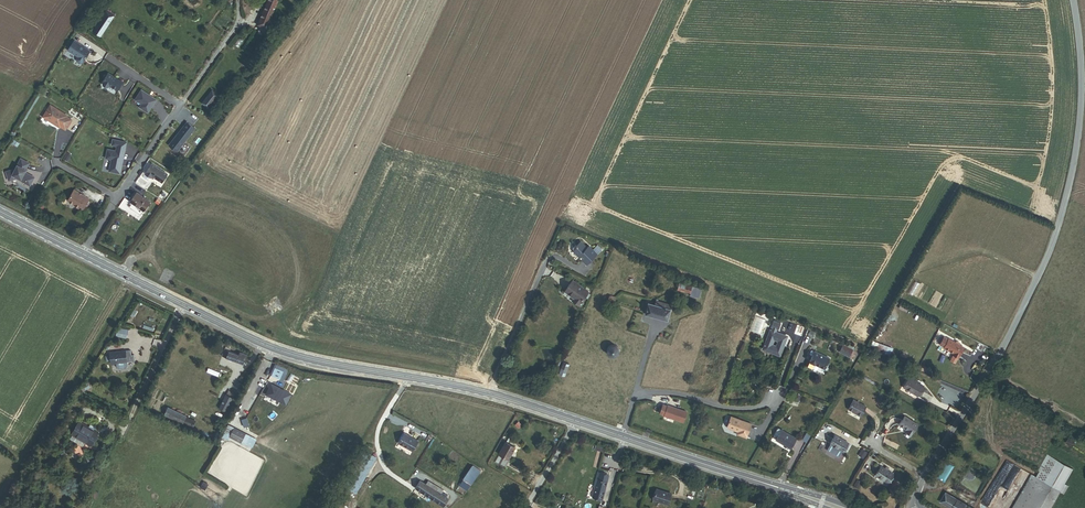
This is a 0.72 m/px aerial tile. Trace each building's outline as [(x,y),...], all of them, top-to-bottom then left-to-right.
[(278,0),(268,0),(257,27),(259,28),(265,30),(278,0)] [(94,30),(101,35),(115,15),(107,10),(94,30)] [(90,52),(84,48),(81,46),(74,41),(68,51),(77,57),(76,59),(77,62),(80,64),(82,63),(90,52)] [(123,83),(108,74),(103,83),(104,85),(107,88),(110,87),(118,92),(123,83)] [(149,113),(157,100),(142,90),(136,100),(142,104),(140,107),(149,113)] [(213,90),(202,102),(209,108),(219,95),(213,90)] [(67,117),(50,107),(43,118),(50,122),(50,121),(56,124),(55,126),(60,129),(61,128),(66,131),(68,127),(71,122),(72,121),(67,118),(67,117)] [(179,151),(195,128),(187,122),(170,145),(179,151)] [(121,174),(126,148),(118,146),(117,151),(108,150),(107,159),(112,160),(110,172),(121,174)] [(8,182),(16,180),(29,188),(34,180),(24,174),(26,172),(25,172),(29,165),(21,161),(15,171),(6,173),(8,182)] [(151,164),(145,173),(149,176),(151,178),(163,184),(166,180),(168,175),(151,164)] [(85,198),(73,191),(67,201),(75,206),(74,207),(79,210),(80,208),(84,210),(89,201),(85,198)] [(132,207),(145,216),(152,206),(139,197),(132,207)] [(576,261),(589,275),(603,261),(599,256),(595,260),(591,256),(589,258),(584,254),(579,259),(578,258),(576,261)] [(587,299),(575,291),(567,302),(576,308),(574,310),(583,316),(585,313),(585,312),(588,308),(587,307),(591,302),(589,301),(590,301),(588,299),(587,299)] [(702,306),(705,298),(682,291),(680,297),(693,301),(693,303),(702,306)] [(665,327),(671,327),(675,313),(660,307),(658,312),(652,310),(649,321),(665,327)] [(764,342),(771,326),(761,322),(754,337),(764,342)] [(781,338),(783,331),(776,328),(774,335),(775,336),(774,338),(774,337),(766,356),(773,358),(774,356),(777,358),(776,360),(782,362),(789,345),(783,342),(782,343),(779,341),(780,341),(778,340),(779,337),(781,338)] [(964,346),(949,338),(944,347),(954,352),(954,353),(958,356),(964,346)] [(893,347),(876,341),(873,349),(890,355),(893,347)] [(619,362),(621,358),(621,354),(618,350),(613,349),(608,351),(606,353),(605,357),(607,361),(611,364),(615,364),(619,362)] [(854,354),(849,352),(846,359),(852,361),(854,354)] [(131,365),(136,365),(135,354),(114,356),(115,367),(120,366),(121,370),(122,371),(131,370),(132,368),(131,365)] [(251,361),(244,357),(242,361),(231,356),(229,361),(247,370),(251,361)] [(834,363),(818,357),(814,368),(830,374),(834,363)] [(172,374),(175,376),(180,365),(177,364),(172,374)] [(561,384),(563,385),(570,369),(569,368),(565,366),(558,383),(561,384)] [(908,389),(922,397),(928,388),(914,379),(908,389)] [(223,415),(229,418),(237,401),(232,398),(223,415)] [(865,419),(870,410),(858,403),(853,411),(865,419)] [(196,430),(199,425),(173,411),(169,419),(187,429),(188,426),(196,430)] [(686,429),(690,419),(671,412),(670,413),(666,411),(663,420),(667,422),(686,429)] [(220,421),(226,424),(229,418),(223,415),(220,421)] [(915,439),(922,427),(908,419),(903,427),(913,433),(910,437),(910,438),(914,440),(915,439)] [(83,441),(89,445),(96,432),(77,421),(70,434),(71,435),(69,439),(81,446),(83,441)] [(749,444),(754,431),(734,423),(730,433),(731,435),(741,438),(740,441),(749,444)] [(235,440),(239,432),(233,429),(229,437),(235,440)] [(251,438),(239,432),(235,440),(234,441),(246,447),(247,446),(251,438)] [(793,453),(799,443),(784,435),(784,436),(781,435),(780,435),(777,440),(777,441),(780,443),(778,445),(793,453)] [(845,452),(850,444),(838,436),(829,450),(842,458),(845,452)] [(251,448),(255,440),(251,438),(247,446),(251,448)] [(406,452),(418,460),(423,451),(410,444),(406,452)] [(503,460),(512,465),(518,454),(509,449),(503,460)] [(351,496),(358,500),(378,464),(367,458),(353,483),(357,485),(351,496)] [(1067,494),(1079,472),(1061,462),(1048,483),(1067,494)] [(879,477),(893,485),(898,477),(884,469),(879,477)] [(468,488),(475,492),(485,476),(478,472),(468,488)] [(1038,477),(1027,496),(1020,507),(1059,507),(1067,494),(1048,483),(1038,477)] [(594,505),(603,507),(610,482),(600,479),(594,505)] [(347,493),(351,496),(357,485),(353,483),(347,493)] [(447,497),(432,487),(430,490),(421,484),(416,492),(439,507),(449,507),(451,505),(444,500),(447,497)] [(1027,496),(1020,492),(1011,507),(1020,507),(1027,496)] [(661,503),(676,507),(680,498),(664,493),(661,503)] [(951,494),(945,504),(953,507),(976,507),(951,494)]
